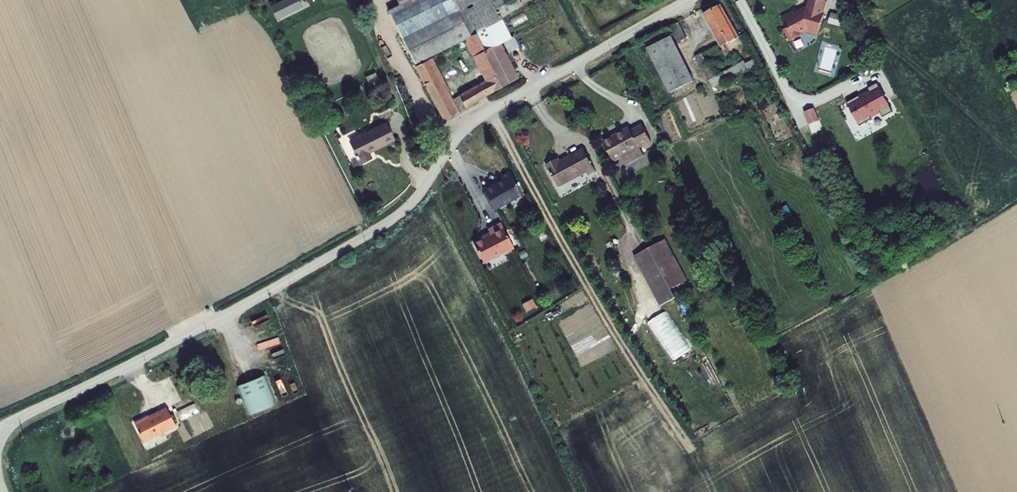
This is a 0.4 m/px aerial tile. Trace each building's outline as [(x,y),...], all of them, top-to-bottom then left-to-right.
[(277,20),(303,7),(300,0),(282,0),(270,6),(277,20)] [(389,9),(415,64),(465,39),(485,80),(459,95),(466,107),(520,78),(502,44),(504,42),(508,51),(519,46),(514,36),(512,37),(500,15),(498,16),(491,0),(397,0),(399,4),(389,9)] [(497,7),(499,6),(505,16),(523,5),(520,0),(492,0),(497,7)] [(818,35),(825,12),(824,12),(828,1),(825,0),(808,0),(806,7),(805,6),(795,12),(794,10),(781,17),(787,27),(783,29),(789,42),(805,33),(804,33),(807,31),(807,32),(818,35)] [(724,45),(740,36),(721,3),(703,14),(721,47),(724,45)] [(679,22),(670,26),(678,42),(687,38),(679,22)] [(672,35),(647,47),(669,93),(694,80),(672,35)] [(709,66),(701,52),(695,56),(713,89),(758,65),(754,58),(746,63),(744,60),(716,76),(710,65),(709,66)] [(426,108),(433,121),(443,115),(448,102),(425,60),(414,66),(435,103),(426,108)] [(869,90),(847,102),(860,126),(872,119),(872,118),(881,113),(883,117),(893,111),(878,83),(868,88),(869,90)] [(814,108),(804,113),(809,124),(819,120),(814,108)] [(610,150),(647,133),(639,117),(628,123),(625,119),(600,131),(610,150)] [(357,159),(368,155),(365,148),(390,137),(383,120),(347,137),(352,149),(349,151),(352,157),(356,156),(357,159)] [(588,175),(595,170),(584,147),(560,160),(559,158),(547,164),(559,187),(586,173),(588,175)] [(517,186),(509,171),(499,176),(501,179),(482,188),(494,210),(522,195),(521,193),(517,186)] [(793,215),(787,205),(779,210),(785,220),(793,215)] [(504,253),(514,249),(500,221),(487,228),(488,232),(481,236),(481,237),(472,241),(483,263),(504,253)] [(547,238),(543,232),(537,235),(540,241),(547,238)] [(521,245),(514,233),(512,234),(518,247),(521,245)] [(687,280),(666,238),(633,255),(660,307),(676,298),(671,289),(687,280)] [(525,249),(518,253),(521,259),(528,256),(525,249)] [(536,306),(532,299),(522,304),(526,312),(536,306)] [(647,322),(672,362),(691,351),(665,311),(647,322)] [(265,375),(237,386),(249,415),(277,404),(265,375)] [(176,427),(166,407),(148,416),(147,415),(134,422),(144,442),(176,427)]
